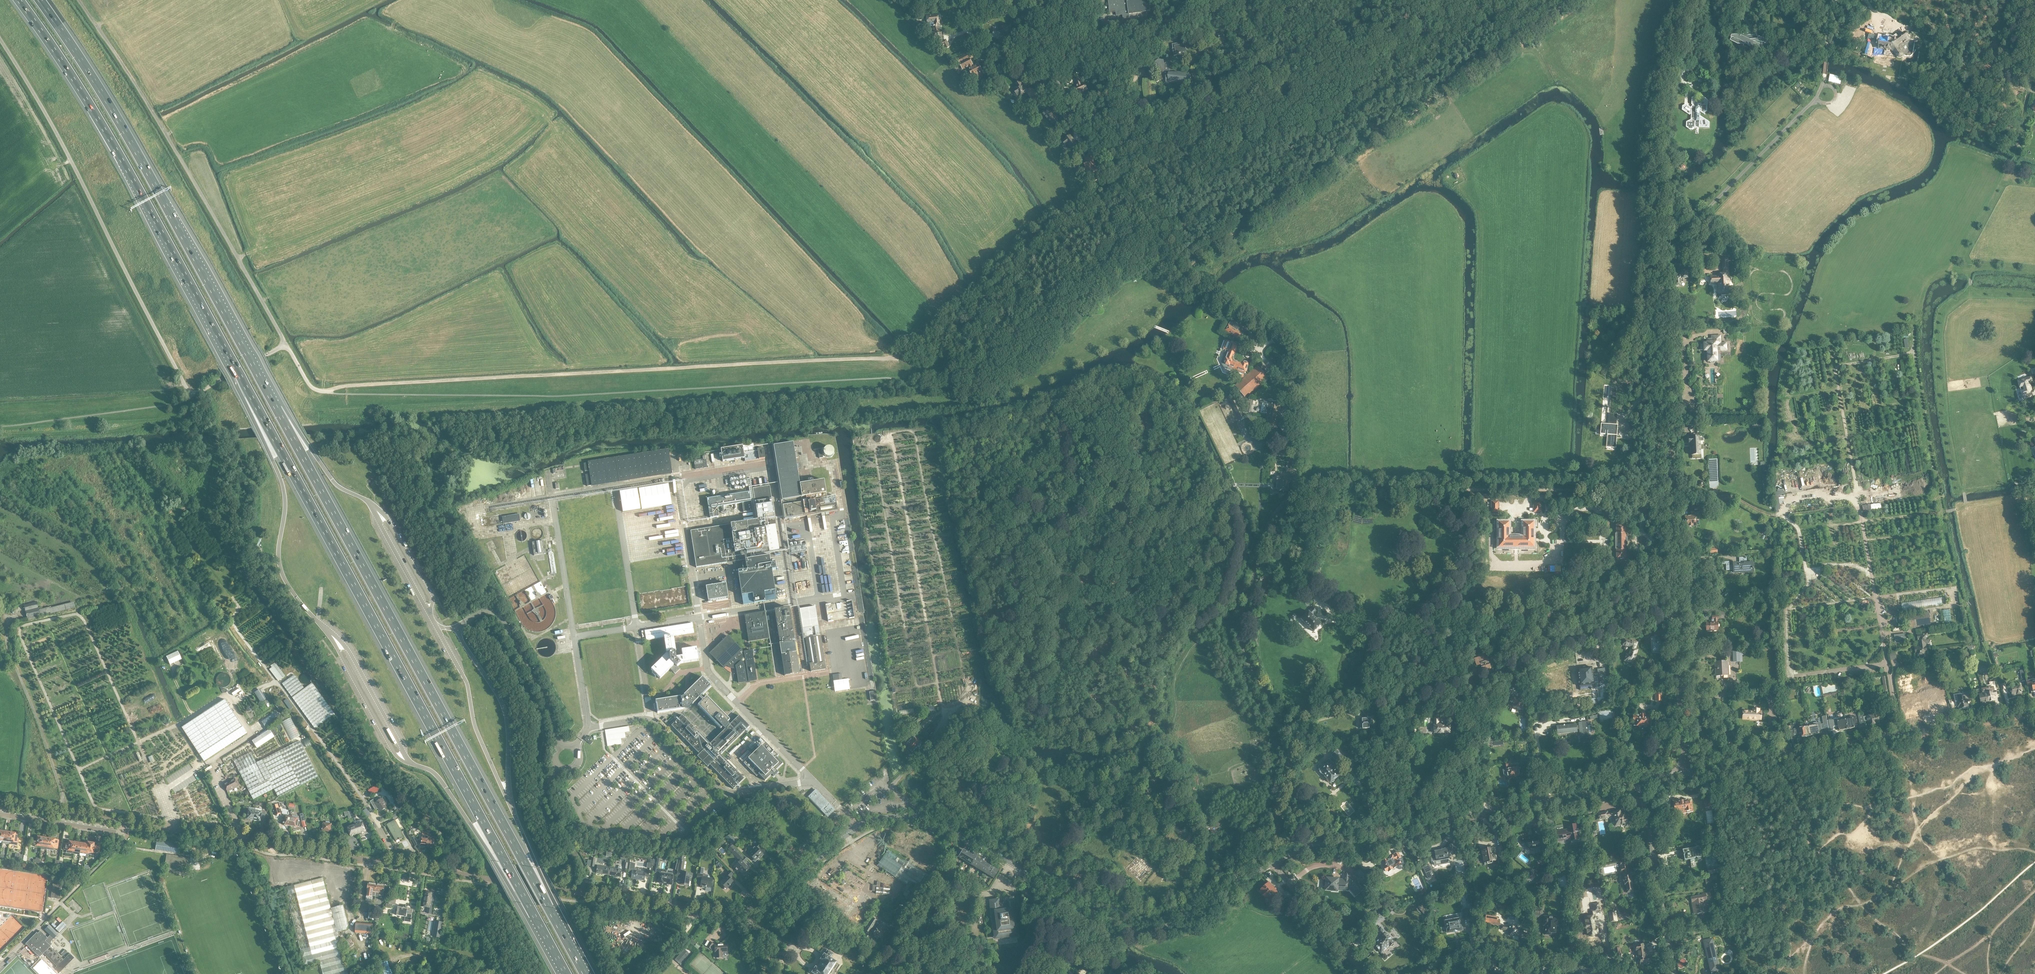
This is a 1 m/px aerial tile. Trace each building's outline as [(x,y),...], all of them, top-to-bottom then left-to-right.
[(1150,11),(1149,0),(1108,0),(1110,12),(1116,11),(1116,16),(1123,15),(1123,19),(1130,18),(1129,14),(1150,11)] [(939,14),(926,15),(927,23),(929,23),(933,22),(934,25),(933,25),(933,26),(933,27),(934,32),(932,33),(934,41),(937,40),(939,47),(943,46),(945,49),(949,47),(945,39),(942,41),(942,40),(943,40),(940,30),(939,31),(938,26),(940,26),(939,14)] [(1001,36),(1003,34),(1004,35),(1008,32),(1012,29),(1009,24),(1007,26),(1006,26),(1005,25),(1004,26),(1003,24),(999,26),(1001,30),(998,32),(994,31),(993,31),(994,31),(992,38),(999,40),(1001,36)] [(1906,41),(1909,39),(1905,32),(1894,40),(1880,38),(1878,48),(1886,49),(1886,51),(1889,51),(1890,50),(1893,50),(1897,56),(1898,58),(1899,58),(1900,58),(1901,58),(1901,57),(1902,57),(1902,56),(1903,55),(1902,54),(1902,53),(1898,48),(1899,44),(1905,40),(1906,41)] [(1732,39),(1730,42),(1737,45),(1754,45),(1754,49),(1772,49),(1772,43),(1771,43),(1769,43),(1770,40),(1757,37),(1757,35),(1747,35),(1743,34),(1731,36),(1731,38),(1732,39)] [(1179,53),(1186,51),(1185,45),(1178,46),(1178,43),(1172,44),(1174,56),(1180,55),(1179,53)] [(952,59),(949,61),(951,65),(959,61),(963,69),(968,66),(970,70),(969,70),(974,79),(978,76),(983,74),(978,63),(973,66),(969,58),(972,57),(970,52),(958,59),(957,58),(952,60),(952,59)] [(1152,66),(1148,68),(1149,72),(1149,73),(1150,72),(1152,72),(1161,71),(1163,71),(1164,77),(1165,77),(1166,82),(1166,83),(1167,83),(1168,83),(1169,82),(1178,81),(1188,84),(1190,79),(1190,75),(1179,72),(1170,72),(1167,62),(1164,63),(1164,60),(1155,60),(1152,60),(1152,66)] [(1079,79),(1075,80),(1078,87),(1076,88),(1078,93),(1082,91),(1082,92),(1087,89),(1084,83),(1082,84),(1079,79)] [(1027,94),(1029,89),(1026,88),(1025,89),(1024,89),(1020,82),(1019,82),(1018,82),(1017,83),(1017,84),(1016,84),(1018,87),(1013,90),(1014,91),(1013,92),(1014,94),(1016,95),(1017,96),(1019,95),(1020,97),(1025,94),(1027,94)] [(1029,89),(1027,94),(1028,94),(1031,99),(1030,99),(1033,104),(1040,100),(1034,90),(1029,89)] [(1707,111),(1708,100),(1701,95),(1697,95),(1692,98),(1692,105),(1693,105),(1691,108),(1686,104),(1682,106),(1682,110),(1689,115),(1691,114),(1691,120),(1687,122),(1686,127),(1691,130),(1695,128),(1696,121),(1699,121),(1699,127),(1700,128),(1709,128),(1710,122),(1707,121),(1700,116),(1700,112),(1705,115),(1705,112),(1707,111)] [(1047,109),(1041,113),(1048,121),(1049,120),(1050,121),(1050,122),(1053,126),(1056,124),(1055,124),(1059,121),(1060,122),(1052,113),(1051,114),(1047,109)] [(1070,136),(1062,142),(1065,146),(1067,145),(1070,149),(1077,144),(1070,136)] [(1087,164),(1085,165),(1087,171),(1086,172),(1086,173),(1087,177),(1088,176),(1088,178),(1092,176),(1093,180),(1099,178),(1097,174),(1099,174),(1097,168),(1095,169),(1094,167),(1095,166),(1091,156),(1085,158),(1087,164)] [(1680,277),(1675,277),(1675,286),(1681,285),(1680,282),(1683,282),(1683,278),(1687,278),(1687,270),(1681,270),(1681,273),(1680,273),(1680,277)] [(1717,276),(1711,276),(1712,284),(1717,283),(1717,287),(1717,288),(1717,292),(1718,293),(1718,294),(1721,293),(1721,294),(1722,295),(1726,295),(1726,294),(1726,293),(1729,293),(1729,292),(1732,292),(1732,286),(1729,287),(1729,282),(1730,282),(1731,281),(1730,277),(1729,276),(1728,277),(1728,272),(1721,273),(1721,274),(1717,274),(1717,276)] [(1251,333),(1231,320),(1225,330),(1235,337),(1239,340),(1243,334),(1244,332),(1249,336),(1251,333)] [(1708,361),(1710,361),(1710,362),(1710,363),(1714,363),(1715,362),(1715,361),(1717,361),(1716,354),(1715,354),(1715,350),(1720,349),(1720,350),(1726,350),(1725,349),(1726,348),(1726,345),(1725,344),(1725,342),(1720,342),(1720,335),(1711,335),(1711,338),(1709,338),(1709,342),(1707,342),(1707,344),(1704,344),(1704,350),(1707,350),(1708,361)] [(1226,341),(1223,349),(1224,350),(1226,351),(1227,350),(1228,351),(1229,352),(1225,362),(1226,364),(1237,369),(1237,370),(1238,371),(1237,372),(1236,373),(1235,375),(1236,376),(1242,379),(1243,378),(1244,376),(1244,375),(1244,373),(1245,373),(1249,363),(1244,361),(1243,361),(1241,364),(1241,363),(1234,361),(1233,359),(1236,351),(1239,352),(1241,346),(1231,342),(1231,343),(1230,343),(1229,342),(1227,341),(1226,341)] [(1268,358),(1267,358),(1276,368),(1279,364),(1278,362),(1271,354),(1268,358)] [(1268,378),(1260,368),(1258,366),(1235,386),(1246,398),(1268,378)] [(2018,381),(2020,387),(2021,392),(2023,399),(2032,396),(2034,395),(2034,390),(2032,391),(2029,382),(2032,381),(2031,377),(2028,378),(2027,378),(2018,381)] [(1231,399),(1241,417),(1243,416),(1233,398),(1231,399)] [(1267,417),(1279,419),(1281,404),(1269,402),(1269,403),(1262,402),(1260,412),(1267,414),(1267,417)] [(1607,435),(1606,447),(1616,448),(1616,444),(1617,444),(1617,439),(1621,439),(1621,436),(1617,436),(1618,425),(1616,425),(1617,414),(1609,413),(1608,425),(1601,424),(1600,435),(1607,435)] [(1277,428),(1279,419),(1267,417),(1265,425),(1277,428)] [(1703,422),(1703,419),(1690,420),(1691,426),(1696,426),(1697,429),(1700,429),(1699,422),(1703,422)] [(1690,444),(1691,455),(1700,455),(1700,441),(1703,441),(1703,438),(1698,438),(1697,434),(1688,434),(1689,444),(1690,444)] [(785,520),(804,517),(804,516),(816,514),(837,511),(835,496),(826,497),(824,480),(799,484),(793,443),(773,446),(774,450),(783,504),(785,520)] [(753,444),(721,449),(723,461),(745,458),(745,461),(765,458),(764,450),(763,449),(754,450),(753,444)] [(669,452),(669,451),(664,451),(588,463),(592,488),(673,475),(669,452)] [(702,459),(694,460),(695,469),(704,468),(707,467),(706,460),(702,460),(702,459)] [(1290,482),(1290,478),(1285,478),(1285,477),(1283,477),(1277,477),(1277,482),(1276,483),(1276,488),(1277,489),(1278,489),(1278,491),(1288,491),(1288,489),(1289,489),(1289,487),(1288,487),(1288,482),(1290,482)] [(672,504),(668,484),(638,489),(642,509),(672,504)] [(764,519),(769,519),(774,518),(769,486),(753,488),(758,520),(690,531),(696,567),(747,560),(747,563),(770,559),(765,529),(768,528),(767,525),(765,526),(765,525),(764,519)] [(749,492),(707,499),(708,508),(709,508),(710,518),(718,516),(717,507),(742,503),(743,512),(752,511),(749,492)] [(1785,494),(1775,495),(1776,513),(1781,513),(1780,507),(1785,506),(1784,501),(1786,501),(1785,494)] [(1532,513),(1540,513),(1540,501),(1532,501),(1532,513)] [(1490,514),(1498,514),(1498,502),(1490,502),(1490,514)] [(1691,512),(1691,516),(1685,516),(1685,520),(1684,520),(1684,523),(1685,523),(1685,526),(1688,526),(1689,527),(1692,527),(1692,526),(1695,526),(1695,516),(1696,515),(1697,514),(1697,512),(1700,512),(1700,505),(1690,506),(1691,512)] [(502,517),(503,524),(520,521),(519,514),(502,517)] [(1497,549),(1533,549),(1533,522),(1521,522),(1521,537),(1508,537),(1508,522),(1497,523),(1497,549)] [(1616,534),(1615,534),(1615,538),(1616,538),(1616,545),(1615,545),(1615,549),(1616,549),(1616,559),(1626,559),(1626,545),(1627,545),(1627,538),(1626,538),(1626,524),(1616,524),(1616,534)] [(546,554),(544,542),(544,541),(532,542),(534,555),(546,554)] [(552,552),(550,541),(548,541),(549,550),(548,550),(548,553),(548,554),(548,555),(549,555),(551,573),(550,573),(550,574),(552,574),(557,574),(553,552),(552,552)] [(1752,568),(1752,563),(1747,564),(1746,557),(1744,557),(1744,562),(1739,563),(1739,565),(1738,565),(1737,565),(1737,564),(1734,564),(1734,566),(1729,566),(1729,561),(1722,562),(1722,564),(1726,564),(1726,570),(1734,570),(1734,572),(1752,571),(1752,569),(1753,569),(1753,568),(1752,568)] [(770,559),(747,563),(742,563),(743,570),(738,571),(741,596),(752,594),(753,596),(764,594),(764,592),(775,590),(771,570),(776,569),(775,564),(771,564),(770,559)] [(725,584),(708,587),(706,587),(708,601),(728,598),(725,584)] [(1942,605),(1941,597),(1901,602),(1902,610),(1942,605)] [(37,602),(23,605),(26,616),(27,618),(36,616),(50,613),(70,608),(75,607),(73,602),(69,603),(49,608),(49,607),(40,609),(39,607),(38,607),(37,602)] [(789,608),(774,610),(779,642),(794,640),(789,608)] [(1314,632),(1321,624),(1313,615),(1317,611),(1313,608),(1304,617),(1301,615),(1294,615),(1291,617),(1294,620),(1296,618),(1300,618),(1314,632)] [(1451,608),(1445,614),(1453,623),(1459,617),(1451,608)] [(1942,611),(1944,627),(1952,626),(1950,610),(1942,611)] [(769,638),(764,612),(744,615),(749,642),(769,638)] [(1909,629),(1916,628),(1916,626),(1931,624),(1929,612),(1899,616),(1900,624),(1902,624),(1908,623),(1909,629)] [(1943,627),(1941,612),(1933,613),(1935,628),(1943,627)] [(1718,616),(1712,616),(1712,622),(1706,623),(1706,631),(1718,630),(1717,622),(1717,619),(1718,619),(1718,616)] [(675,674),(680,669),(677,667),(680,663),(698,660),(696,648),(676,651),(673,636),(694,633),(692,623),(644,631),(645,633),(642,633),(643,635),(645,635),(646,640),(664,637),(666,653),(651,669),(660,679),(670,668),(675,674)] [(818,625),(804,627),(809,662),(814,661),(814,663),(824,661),(818,625)] [(251,643),(254,648),(279,632),(275,626),(251,643)] [(1460,636),(1466,633),(1463,627),(1457,630),(1460,636)] [(1922,657),(1927,657),(1926,653),(1925,653),(1924,643),(1928,642),(1927,634),(1918,635),(1920,648),(1918,648),(1915,648),(1916,653),(1917,657),(1922,657)] [(710,653),(724,668),(727,665),(727,666),(729,667),(734,669),(736,668),(739,683),(745,682),(746,683),(750,682),(750,681),(756,680),(752,651),(740,652),(742,651),(728,636),(710,653)] [(1637,643),(1637,642),(1633,641),(1632,642),(1624,639),(1623,645),(1631,647),(1628,655),(1626,654),(1624,661),(1634,663),(1634,661),(1637,651),(1633,650),(1635,647),(1638,648),(1639,644),(1637,643)] [(794,641),(780,644),(785,676),(799,674),(794,641)] [(1396,649),(1388,657),(1391,660),(1399,651),(1396,649)] [(181,660),(177,651),(165,657),(169,665),(181,660)] [(1491,668),(1486,654),(1469,660),(1470,663),(1475,661),(1477,665),(1480,664),(1483,671),(1491,668)] [(299,672),(304,668),(294,655),(289,658),(299,672)] [(814,661),(809,662),(811,672),(825,669),(824,661),(814,663),(814,661)] [(1721,676),(1728,675),(1727,666),(1727,661),(1720,662),(1715,662),(1716,668),(1715,668),(1715,675),(1720,674),(1721,676)] [(285,676),(276,664),(275,663),(270,666),(271,668),(270,670),(278,681),(285,676)] [(1592,667),(1577,669),(1578,674),(1578,677),(1579,682),(1578,682),(1578,684),(1579,684),(1579,686),(1580,689),(1580,690),(1591,689),(1592,689),(1592,688),(1595,688),(1593,676),(1598,676),(1599,682),(1607,681),(1605,668),(1597,669),(1598,673),(1593,674),(1592,671),(1592,668),(1592,667)] [(282,684),(291,697),(304,688),(294,675),(282,684)] [(702,701),(703,699),(700,696),(711,686),(702,677),(683,695),(684,696),(681,698),(681,697),(655,701),(657,713),(683,709),(682,708),(684,708),(686,709),(688,708),(690,707),(690,705),(692,704),(699,698),(702,701)] [(2034,681),(2034,679),(2026,681),(2028,687),(2032,686),(2033,692),(2034,691),(2034,681)] [(1994,691),(1994,690),(1997,690),(1996,682),(1989,683),(1990,687),(1987,688),(1989,701),(1994,701),(1993,697),(1995,697),(1994,696),(1996,696),(1995,694),(1997,694),(1996,691),(1994,691)] [(2010,688),(2009,689),(2010,692),(2012,692),(2012,696),(2016,695),(2022,693),(2020,682),(2014,683),(2014,684),(2009,685),(2010,688)] [(292,698),(315,729),(335,715),(312,684),(292,698)] [(1989,701),(1987,688),(1976,690),(1976,695),(1979,694),(1981,704),(1986,703),(1985,702),(1989,701)] [(178,707),(183,705),(176,689),(171,691),(172,693),(178,707)] [(260,689),(254,693),(261,703),(266,699),(260,689)] [(870,701),(874,700),(877,700),(876,691),(869,692),(870,701)] [(1957,698),(1958,707),(1960,706),(1960,708),(1968,707),(1967,701),(1972,700),(1971,693),(1961,695),(1962,697),(1957,698)] [(703,699),(702,701),(698,705),(721,729),(722,727),(725,729),(729,725),(727,722),(729,720),(706,696),(703,699)] [(1512,696),(1510,702),(1513,703),(1512,705),(1513,705),(1513,706),(1513,707),(1515,707),(1516,707),(1518,708),(1517,708),(1518,709),(1519,710),(1520,709),(1522,710),(1524,708),(1527,703),(1526,703),(1527,701),(1519,697),(1518,699),(1512,696)] [(1421,697),(1416,698),(1420,712),(1425,710),(1425,708),(1423,703),(1421,697)] [(224,698),(181,727),(204,761),(247,733),(224,698)] [(293,708),(287,699),(284,701),(290,710),(293,708)] [(280,712),(282,711),(277,703),(275,702),(273,703),(274,705),(279,712),(279,711),(280,712)] [(1743,711),(1742,719),(1752,719),(1752,720),(1756,720),(1756,717),(1759,717),(1761,717),(1761,711),(1759,711),(1759,709),(1752,709),(1752,711),(1743,711)] [(1640,714),(1640,715),(1633,715),(1633,720),(1637,720),(1637,726),(1638,726),(1639,727),(1641,727),(1641,726),(1643,726),(1644,727),(1646,727),(1647,726),(1651,726),(1651,721),(1651,718),(1653,718),(1653,716),(1651,716),(1651,715),(1645,715),(1645,713),(1640,714)] [(1879,722),(1879,720),(1883,719),(1882,713),(1864,717),(1864,721),(1868,721),(1868,723),(1870,722),(1871,725),(1872,724),(1872,725),(1874,725),(1875,724),(1876,724),(1876,723),(1879,722)] [(931,714),(920,725),(924,730),(935,719),(931,714)] [(289,715),(282,720),(293,735),(300,729),(289,715)] [(729,725),(725,729),(710,744),(682,715),(671,726),(699,754),(697,756),(707,767),(710,765),(733,789),(744,779),(720,754),(749,726),(739,715),(729,725)] [(951,724),(957,718),(953,715),(948,721),(951,724)] [(1813,724),(1809,724),(1812,736),(1819,734),(1819,733),(1819,732),(1822,731),(1822,729),(1824,729),(1825,731),(1829,730),(1829,731),(1830,730),(1828,721),(1827,721),(1826,716),(1825,717),(1822,717),(1823,722),(1823,724),(1821,724),(1821,722),(1817,723),(1817,722),(1813,723),(1813,724)] [(1845,718),(1847,729),(1855,727),(1855,726),(1855,727),(1854,725),(1858,725),(1856,716),(1853,717),(1853,716),(1849,716),(1849,717),(1845,718)] [(1371,718),(1362,719),(1362,725),(1360,725),(1361,729),(1363,729),(1369,729),(1374,729),(1373,725),(1374,725),(1374,722),(1371,722),(1371,718)] [(1446,726),(1439,726),(1439,718),(1435,718),(1435,720),(1434,720),(1434,724),(1434,733),(1438,733),(1443,733),(1450,732),(1450,730),(1450,728),(1449,727),(1449,725),(1448,726),(1447,725),(1446,725),(1446,726)] [(1829,720),(1828,721),(1830,730),(1834,730),(1833,727),(1838,726),(1838,725),(1839,724),(1839,725),(1840,730),(1847,729),(1845,718),(1841,718),(1837,718),(1838,719),(1837,719),(1836,718),(1836,719),(1833,719),(1833,720),(1832,720),(1832,719),(1829,720)] [(1576,724),(1557,726),(1557,734),(1577,732),(1577,729),(1579,729),(1580,736),(1581,742),(1581,743),(1587,742),(1587,741),(1592,741),(1591,734),(1590,725),(1590,722),(1585,722),(1579,723),(1579,726),(1576,726),(1576,724)] [(1812,736),(1809,724),(1805,725),(1805,727),(1798,728),(1799,729),(1790,731),(1792,739),(1795,738),(1794,735),(1799,734),(1802,733),(1802,737),(1803,737),(1804,738),(1805,737),(1806,737),(1812,736)] [(629,726),(605,730),(607,747),(622,744),(621,739),(626,738),(625,733),(630,732),(629,726)] [(269,730),(252,742),(257,749),(275,738),(269,730)] [(914,738),(912,736),(910,738),(912,740),(910,742),(908,740),(905,742),(903,740),(901,742),(904,745),(906,743),(908,744),(907,745),(912,751),(920,743),(915,737),(914,738)] [(761,746),(744,763),(754,774),(756,776),(759,774),(765,781),(772,774),(774,776),(775,776),(777,773),(778,772),(776,770),(782,764),(776,757),(778,755),(774,751),(761,738),(758,740),(757,742),(761,746)] [(318,777),(299,741),(283,749),(256,763),(251,752),(234,761),(253,800),(274,789),(278,797),(318,777)] [(1343,756),(1337,750),(1331,755),(1336,762),(1343,756)] [(1330,782),(1330,783),(1332,782),(1333,782),(1335,781),(1334,780),(1340,775),(1336,771),(1334,772),(1333,771),(1334,770),(1333,769),(1332,769),(1331,768),(1334,765),(1329,759),(1322,765),(1321,765),(1320,765),(1318,767),(1318,768),(1320,770),(1319,770),(1320,771),(1320,772),(1321,774),(1322,774),(1323,774),(1327,780),(1327,781),(1328,782),(1330,782)] [(1516,777),(1516,776),(1520,776),(1518,767),(1511,768),(1510,766),(1512,766),(1511,762),(1505,763),(1506,769),(1507,773),(1506,773),(1507,777),(1508,777),(1508,778),(1512,777),(1516,777)] [(235,779),(224,784),(228,792),(238,786),(235,779)] [(379,790),(376,786),(368,790),(371,795),(379,790)] [(830,809),(826,805),(828,803),(815,790),(808,797),(821,810),(823,808),(827,812),(830,809)] [(375,799),(370,801),(374,808),(377,807),(380,811),(387,807),(382,798),(379,800),(379,799),(377,799),(376,800),(375,799)] [(1683,813),(1686,812),(1686,813),(1691,812),(1690,810),(1691,809),(1691,808),(1690,807),(1689,804),(1690,803),(1690,802),(1689,802),(1688,800),(1680,801),(1679,799),(1672,800),(1673,806),(1672,806),(1672,807),(1671,807),(1671,808),(1672,808),(1674,808),(1675,814),(1679,814),(1679,811),(1683,810),(1683,813)] [(272,806),(275,816),(281,814),(278,804),(272,806)] [(255,810),(255,808),(249,807),(249,808),(246,807),(245,814),(248,815),(247,819),(254,820),(255,810)] [(256,808),(254,820),(260,821),(260,818),(264,819),(265,813),(265,811),(262,810),(262,809),(257,809),(256,808)] [(1604,812),(1597,813),(1599,820),(1602,819),(1608,818),(1608,817),(1614,816),(1614,817),(1614,818),(1614,819),(1614,820),(1615,821),(1614,821),(1615,826),(1620,825),(1624,824),(1625,826),(1626,827),(1627,827),(1628,827),(1628,826),(1629,826),(1629,825),(1629,822),(1629,821),(1629,820),(1629,819),(1628,819),(1628,817),(1628,816),(1629,816),(1629,815),(1628,815),(1628,814),(1627,814),(1625,815),(1624,813),(1622,814),(1621,811),(1618,812),(1617,811),(1616,811),(1615,812),(1611,813),(1611,812),(1607,813),(1607,811),(1604,812)] [(354,812),(350,812),(352,819),(355,825),(358,834),(365,831),(365,830),(366,830),(365,827),(364,828),(362,823),(361,820),(356,822),(355,818),(356,818),(354,812)] [(298,821),(299,816),(292,815),(291,818),(290,826),(297,827),(297,826),(299,827),(300,821),(298,821)] [(290,826),(291,818),(284,817),(284,822),(282,822),(282,824),(283,824),(283,825),(290,826)] [(395,820),(387,825),(396,841),(399,839),(399,840),(403,838),(401,833),(402,833),(395,820)] [(332,833),(333,829),(331,829),(332,824),(330,824),(330,822),(326,822),(326,823),(323,823),(322,828),(320,828),(319,830),(322,831),(330,833),(330,832),(332,833)] [(1178,833),(1183,828),(1176,823),(1172,828),(1178,833)] [(1567,826),(1568,830),(1564,831),(1563,830),(1556,831),(1557,841),(1565,840),(1565,839),(1569,839),(1570,841),(1580,839),(1578,832),(1578,830),(1577,824),(1567,826)] [(350,836),(358,834),(355,825),(348,827),(348,828),(346,829),(347,831),(349,831),(350,836)] [(1537,835),(1535,827),(1532,828),(1533,836),(1532,836),(1522,837),(1521,838),(1521,839),(1521,840),(1521,841),(1522,841),(1523,841),(1527,841),(1528,849),(1530,848),(1530,849),(1531,849),(1531,850),(1532,850),(1533,850),(1534,850),(1534,849),(1534,848),(1539,847),(1537,835)] [(10,832),(4,831),(2,840),(2,843),(8,844),(8,843),(10,832)] [(15,833),(10,832),(8,843),(17,845),(19,835),(15,834),(15,833)] [(429,833),(423,832),(421,846),(427,847),(429,834),(429,833)] [(429,834),(427,847),(433,848),(435,837),(432,836),(432,834),(429,834)] [(41,846),(42,837),(37,836),(36,841),(33,840),(32,845),(41,846)] [(57,848),(59,840),(54,840),(55,839),(48,838),(47,847),(46,849),(52,850),(53,848),(57,848)] [(74,854),(75,842),(69,841),(69,843),(65,843),(64,850),(67,850),(66,853),(74,854)] [(155,848),(155,850),(168,852),(178,853),(179,845),(164,842),(157,841),(156,845),(155,848)] [(87,844),(86,853),(85,857),(88,857),(89,852),(93,853),(93,852),(99,853),(100,847),(94,846),(94,843),(88,842),(87,844)] [(752,848),(748,852),(750,854),(749,855),(755,860),(758,857),(758,858),(759,857),(760,858),(763,855),(759,850),(762,846),(758,842),(752,848)] [(1452,849),(1454,846),(1449,843),(1444,849),(1444,850),(1434,852),(1436,861),(1441,860),(1442,862),(1443,863),(1445,863),(1445,861),(1445,859),(1449,859),(1448,855),(1449,855),(1452,855),(1455,851),(1452,849)] [(732,845),(728,849),(740,861),(733,867),(738,872),(740,871),(743,874),(749,869),(744,864),(748,861),(732,845)] [(1482,849),(1484,858),(1483,859),(1483,860),(1483,861),(1484,861),(1484,865),(1493,863),(1492,860),(1495,859),(1493,852),(1495,852),(1494,848),(1493,849),(1492,847),(1482,849)] [(1682,850),(1684,860),(1690,859),(1690,862),(1695,861),(1695,858),(1696,857),(1697,858),(1701,857),(1699,847),(1682,850)] [(918,887),(930,877),(888,849),(878,865),(883,869),(882,870),(900,882),(900,881),(904,883),(903,885),(903,886),(890,906),(892,908),(901,893),(909,882),(918,887)] [(957,850),(955,854),(957,856),(958,857),(965,861),(969,854),(962,850),(961,853),(957,850)] [(1394,854),(1395,855),(1393,856),(1392,856),(1386,859),(1385,859),(1384,860),(1383,861),(1386,866),(1384,867),(1384,869),(1385,871),(1386,872),(1388,871),(1396,867),(1397,867),(1399,866),(1399,865),(1400,865),(1397,859),(1401,857),(1398,852),(1394,854)] [(972,856),(969,854),(965,861),(972,865),(978,855),(974,853),(973,855),(972,855),(972,856)] [(167,855),(165,868),(177,870),(177,867),(187,868),(187,864),(189,865),(190,859),(188,859),(188,858),(167,855)] [(684,856),(680,855),(676,877),(682,878),(681,884),(688,886),(689,881),(691,881),(692,874),(685,873),(685,872),(683,869),(685,860),(684,860),(684,856)] [(979,869),(983,862),(979,860),(978,860),(980,856),(978,855),(972,865),(979,869)] [(656,858),(653,873),(660,874),(658,883),(665,884),(667,875),(667,873),(667,870),(658,869),(659,859),(656,858)] [(1634,892),(1631,876),(1632,876),(1632,875),(1636,874),(1635,868),(1633,868),(1633,871),(1628,872),(1627,868),(1628,867),(1627,860),(1618,861),(1620,866),(1621,867),(1621,868),(1620,868),(1619,869),(1619,870),(1619,871),(1620,871),(1620,872),(1621,872),(1622,872),(1622,873),(1623,877),(1622,878),(1623,881),(1624,881),(1625,886),(1625,885),(1627,893),(1634,892)] [(983,862),(979,869),(984,872),(982,876),(984,877),(986,874),(987,874),(989,871),(988,871),(990,867),(983,862)] [(630,863),(628,874),(632,875),(632,879),(644,881),(645,877),(648,877),(650,870),(646,870),(645,872),(637,871),(638,869),(634,869),(635,864),(630,863)] [(1141,863),(1132,876),(1142,884),(1151,871),(1141,863)] [(1540,873),(1547,872),(1546,864),(1539,865),(1540,868),(1536,869),(1537,873),(1540,873)] [(1428,865),(1422,867),(1428,879),(1435,876),(1430,867),(1428,865)] [(609,875),(610,868),(597,866),(596,873),(609,875)] [(621,869),(621,867),(621,866),(619,866),(618,867),(617,869),(610,868),(609,875),(621,877),(622,869),(621,869)] [(987,874),(993,878),(997,871),(990,867),(988,871),(989,871),(987,874)] [(731,887),(735,883),(730,878),(733,875),(729,870),(725,874),(727,876),(720,883),(726,889),(729,886),(730,886),(731,887)] [(1327,878),(1326,889),(1332,890),(1332,891),(1338,891),(1338,886),(1340,886),(1343,886),(1343,887),(1347,887),(1347,886),(1349,886),(1351,888),(1351,889),(1353,893),(1355,893),(1356,894),(1362,889),(1359,886),(1359,885),(1353,878),(1350,877),(1350,873),(1349,873),(1348,872),(1346,872),(1345,873),(1344,873),(1343,874),(1343,876),(1344,877),(1343,880),(1338,879),(1334,878),(1334,879),(1332,879),(1327,878)] [(702,874),(697,874),(697,880),(702,881),(701,887),(706,888),(705,891),(711,892),(712,887),(711,887),(712,879),(702,878),(703,875),(702,874)] [(1713,888),(1711,877),(1705,878),(1707,889),(1713,888)] [(323,878),(285,887),(298,942),(304,965),(320,961),(323,973),(348,973),(337,932),(346,930),(348,925),(344,905),(331,909),(323,878)] [(880,882),(876,882),(875,882),(873,883),(873,884),(872,885),(872,891),(876,892),(876,894),(877,894),(877,896),(889,897),(889,896),(891,896),(891,888),(890,888),(890,884),(885,884),(881,884),(881,888),(879,887),(880,887),(880,882)] [(909,882),(901,893),(906,896),(904,898),(907,900),(911,893),(910,892),(912,889),(919,894),(922,890),(918,887),(909,882)] [(368,883),(366,900),(371,901),(372,896),(375,896),(377,884),(368,883)] [(1269,903),(1276,897),(1278,899),(1280,896),(1269,883),(1261,890),(1263,892),(1261,893),(1266,899),(1265,900),(1267,902),(1268,902),(1269,903)] [(59,899),(61,885),(53,884),(51,898),(59,899)] [(377,884),(375,896),(379,897),(379,896),(383,896),(383,894),(385,885),(377,884)] [(1417,892),(1420,897),(1426,894),(1424,889),(1417,892)] [(432,893),(425,892),(422,906),(427,907),(427,909),(432,910),(434,895),(432,895),(432,893)] [(1702,895),(1691,897),(1694,914),(1703,912),(1703,911),(1706,911),(1705,900),(1707,900),(1706,896),(1710,895),(1710,892),(1705,893),(1702,893),(1702,895)] [(1292,906),(1293,907),(1297,903),(1291,896),(1288,899),(1290,901),(1288,903),(1291,907),(1292,906)] [(995,938),(1017,935),(1014,913),(1015,913),(1013,898),(1003,899),(1004,903),(999,903),(999,900),(989,901),(991,916),(992,916),(995,938)] [(467,911),(468,907),(471,908),(472,903),(464,902),(464,900),(455,899),(454,908),(464,910),(463,917),(468,918),(470,911),(467,911)] [(1418,907),(1424,914),(1427,912),(1423,907),(1426,905),(1423,902),(1418,907)] [(1587,935),(1590,935),(1590,936),(1591,937),(1592,937),(1593,936),(1594,936),(1594,935),(1594,934),(1598,933),(1596,927),(1594,927),(1594,923),(1596,922),(1594,913),(1600,912),(1599,903),(1592,904),(1593,910),(1590,910),(1591,916),(1584,918),(1586,924),(1585,924),(1585,925),(1584,925),(1584,926),(1584,927),(1584,928),(1585,928),(1585,929),(1586,929),(1587,935)] [(875,906),(869,915),(872,917),(875,912),(877,913),(879,909),(875,906)] [(377,908),(374,907),(369,907),(368,915),(375,916),(375,913),(377,911),(377,908)] [(411,922),(413,910),(407,909),(407,908),(403,908),(403,907),(398,907),(397,915),(405,917),(405,921),(411,922)] [(1464,919),(1470,918),(1469,909),(1462,910),(1464,919)] [(1542,917),(1542,909),(1531,909),(1532,917),(1542,917)] [(1383,918),(1379,913),(1368,922),(1373,927),(1383,918)] [(1486,915),(1485,923),(1490,924),(1499,925),(1500,921),(1497,920),(1498,917),(1486,915)] [(1544,925),(1544,928),(1546,928),(1546,930),(1545,930),(1545,932),(1545,934),(1555,935),(1555,926),(1558,926),(1558,921),(1555,921),(1555,917),(1544,917),(1544,925)] [(1453,932),(1457,931),(1462,930),(1460,918),(1455,919),(1455,918),(1450,919),(1451,920),(1445,921),(1448,933),(1453,932)] [(439,937),(442,922),(436,921),(433,936),(439,937)] [(67,926),(62,922),(55,929),(60,933),(67,926)] [(371,931),(372,924),(357,922),(356,930),(371,931)] [(876,929),(882,933),(886,926),(881,922),(876,929)] [(25,944),(32,950),(39,957),(43,953),(55,965),(57,966),(53,970),(57,973),(58,973),(74,958),(70,953),(63,959),(50,947),(51,946),(48,944),(53,938),(54,939),(58,934),(54,930),(49,925),(45,930),(50,935),(47,938),(40,931),(37,933),(36,932),(25,944)] [(1501,929),(1510,931),(1509,935),(1526,938),(1527,933),(1519,932),(1520,928),(1515,927),(1515,926),(1511,925),(1510,927),(1502,926),(1501,929)] [(1394,943),(1392,940),(1394,938),(1395,940),(1398,937),(1393,930),(1389,933),(1390,934),(1388,936),(1381,927),(1376,931),(1381,938),(1374,944),(1375,945),(1375,946),(1376,947),(1378,950),(1379,952),(1380,952),(1381,953),(1382,952),(1383,952),(1384,951),(1384,950),(1386,949),(1387,949),(1388,948),(1388,947),(1389,946),(1389,947),(1390,946),(1390,947),(1392,947),(1394,945),(1394,944),(1394,943)] [(878,939),(882,933),(876,929),(875,931),(873,930),(870,934),(872,935),(872,936),(878,939)] [(1712,939),(1704,941),(1711,970),(1719,968),(1712,939)] [(711,942),(708,947),(710,949),(716,951),(716,952),(717,958),(723,957),(722,952),(724,952),(723,950),(727,950),(727,943),(715,944),(713,944),(711,942)] [(1636,945),(1635,945),(1636,951),(1637,951),(1638,959),(1639,958),(1640,965),(1645,964),(1647,965),(1648,964),(1649,964),(1648,963),(1649,963),(1648,956),(1647,956),(1646,953),(1648,953),(1647,950),(1646,950),(1645,944),(1636,945)] [(684,948),(677,957),(682,962),(690,953),(684,948)] [(1613,949),(1615,957),(1621,956),(1620,948),(1613,949)] [(812,972),(815,973),(835,973),(837,971),(836,970),(840,965),(836,963),(836,962),(830,958),(833,954),(827,950),(821,959),(823,960),(817,968),(816,967),(812,972)] [(33,969),(38,973),(56,973),(41,960),(33,969)]
